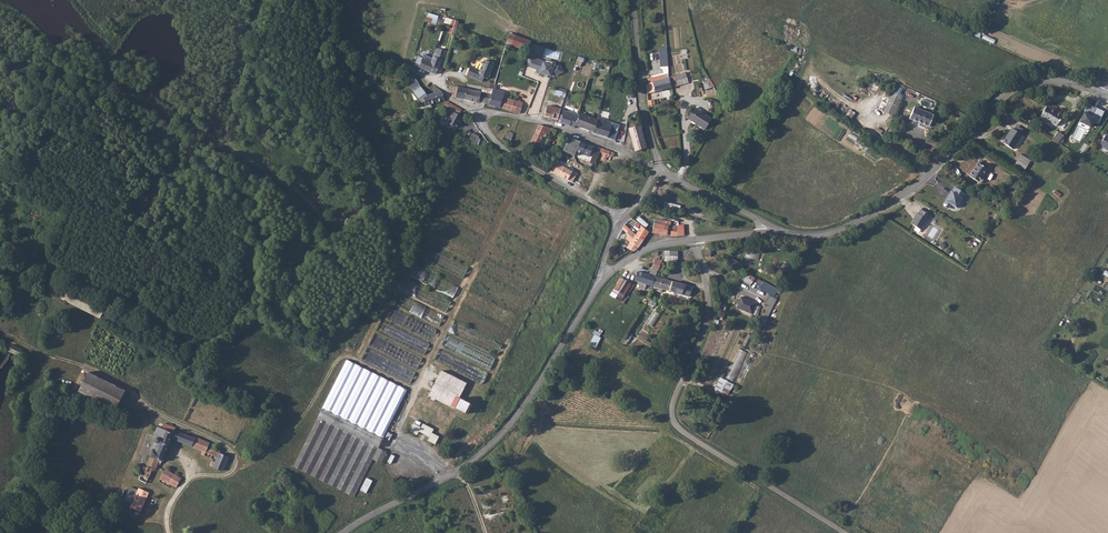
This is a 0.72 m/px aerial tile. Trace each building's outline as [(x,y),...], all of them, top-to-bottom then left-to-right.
[(444,16),(431,13),(429,21),(435,22),(436,19),(444,21),(444,16)] [(506,44),(529,53),(532,43),(510,34),(506,44)] [(432,60),(428,71),(436,74),(441,59),(438,58),(439,52),(439,49),(435,48),(432,60)] [(668,65),(667,54),(659,54),(659,66),(668,65)] [(419,65),(418,68),(428,71),(432,60),(417,55),(414,63),(419,65)] [(534,59),(531,69),(538,71),(537,72),(542,74),(541,74),(548,77),(548,76),(552,77),(552,76),(555,77),(557,76),(557,77),(565,73),(561,67),(555,69),(552,68),(551,66),(544,64),(544,62),(534,59)] [(465,75),(482,81),(483,78),(487,80),(494,65),(484,60),(480,70),(470,65),(465,75)] [(555,69),(561,67),(560,65),(555,68),(553,67),(554,63),(548,61),(547,64),(544,62),(544,64),(551,66),(552,68),(555,69)] [(647,93),(672,87),(671,85),(669,77),(666,77),(665,74),(648,78),(648,82),(646,82),(647,93)] [(671,85),(672,87),(684,84),(681,74),(669,77),(671,85)] [(424,106),(446,99),(444,98),(442,92),(434,86),(434,92),(421,97),(424,106)] [(452,96),(461,98),(462,88),(453,86),(452,96)] [(491,95),(493,90),(493,89),(482,86),(481,93),(487,94),(491,95)] [(461,98),(484,103),(487,94),(481,93),(462,88),(461,98)] [(562,90),(555,89),(554,94),(560,96),(560,100),(564,100),(566,93),(564,91),(562,90)] [(491,95),(502,98),(504,92),(493,90),(491,95)] [(500,108),(502,98),(491,95),(487,94),(484,103),(485,103),(500,108)] [(905,99),(894,95),(886,115),(896,119),(905,99)] [(506,109),(508,99),(502,98),(500,108),(506,109)] [(512,111),(514,100),(508,99),(506,109),(512,111)] [(512,111),(521,113),(523,103),(514,100),(512,111)] [(451,112),(458,116),(461,110),(447,102),(444,108),(451,112)] [(546,115),(558,119),(561,109),(549,104),(546,115)] [(1088,104),(1079,122),(1091,128),(1094,122),(1099,124),(1104,112),(1088,104)] [(1047,117),(1058,125),(1065,115),(1054,107),(1052,108),(1049,106),(1042,116),(1045,119),(1047,117)] [(712,118),(694,107),(687,118),(706,129),(712,118)] [(574,127),(575,128),(576,125),(579,115),(564,110),(563,114),(561,114),(559,121),(561,122),(561,123),(574,127)] [(936,117),(917,110),(912,122),(929,129),(932,122),(934,122),(936,117)] [(458,116),(451,112),(449,116),(450,117),(446,123),(456,128),(459,122),(460,123),(462,118),(458,116)] [(594,132),(598,119),(580,113),(580,114),(579,115),(576,125),(594,132)] [(619,125),(599,117),(598,119),(594,132),(614,140),(619,125)] [(546,131),(548,128),(538,124),(530,144),(538,148),(544,133),(543,130),(546,131)] [(629,129),(635,150),(646,148),(641,126),(629,129)] [(1004,143),(1014,149),(1024,135),(1013,128),(1008,135),(1009,136),(1004,143)] [(1054,139),(1061,144),(1066,135),(1059,131),(1054,139)] [(1107,149),(1107,133),(1107,132),(1099,144),(1107,149)] [(473,141),(481,144),(483,139),(475,135),(473,141)] [(1082,142),(1072,136),(1068,143),(1077,149),(1082,142)] [(575,156),(576,152),(581,141),(570,137),(562,150),(575,156)] [(589,156),(592,145),(581,141),(576,152),(589,156)] [(759,144),(752,154),(767,162),(773,152),(759,144)] [(613,157),(614,152),(597,147),(595,146),(589,163),(596,165),(601,153),(603,153),(603,159),(607,160),(608,156),(610,156),(613,157)] [(1017,164),(1027,170),(1033,161),(1023,155),(1017,164)] [(569,181),(572,182),(577,173),(555,162),(551,170),(569,181)] [(972,175),(983,181),(991,168),(981,162),(972,175)] [(666,184),(658,182),(654,202),(662,203),(666,184)] [(964,199),(967,194),(955,187),(952,191),(951,191),(948,197),(949,198),(947,201),(946,200),(944,204),(944,207),(947,208),(950,208),(951,204),(957,208),(963,199),(964,199)] [(455,220),(460,209),(442,200),(436,211),(455,220)] [(679,203),(665,200),(663,208),(678,211),(679,203)] [(703,211),(691,207),(689,214),(701,217),(703,211)] [(914,217),(910,224),(920,230),(926,220),(928,221),(931,217),(920,209),(917,213),(916,213),(914,217)] [(434,214),(429,225),(440,230),(445,219),(434,214)] [(639,217),(637,220),(646,227),(648,224),(639,217)] [(653,233),(664,235),(678,236),(679,236),(679,226),(671,226),(671,221),(656,218),(653,233)] [(548,232),(554,234),(555,231),(559,233),(562,227),(550,221),(548,225),(551,226),(548,232)] [(635,233),(630,228),(627,233),(628,234),(626,240),(630,243),(627,248),(631,250),(634,251),(639,248),(645,239),(635,233)] [(658,250),(651,253),(651,255),(654,256),(653,260),(655,260),(650,276),(633,271),(632,274),(629,274),(628,277),(630,279),(628,282),(634,286),(635,286),(636,283),(641,284),(640,288),(646,289),(647,285),(653,287),(656,277),(664,250),(658,250)] [(748,250),(747,257),(758,260),(760,252),(748,250)] [(454,297),(459,286),(413,265),(408,276),(454,297)] [(744,275),(741,279),(750,286),(753,282),(752,281),(747,278),(744,275)] [(656,277),(653,287),(685,296),(688,286),(656,277)] [(634,286),(628,282),(622,278),(611,296),(624,304),(627,299),(626,298),(634,286)] [(440,325),(445,314),(395,292),(390,303),(440,325)] [(64,294),(62,300),(77,306),(79,300),(64,294)] [(756,302),(741,297),(737,307),(752,313),(756,302)] [(768,318),(774,305),(769,303),(764,316),(768,318)] [(388,307),(384,316),(412,329),(416,320),(388,307)] [(655,311),(647,324),(652,327),(660,314),(655,311)] [(593,334),(599,337),(606,325),(597,321),(592,329),(595,331),(593,334)] [(373,335),(369,345),(389,354),(393,344),(373,335)] [(748,335),(742,346),(747,348),(752,337),(748,335)] [(688,343),(679,340),(674,354),(683,357),(688,343)] [(21,356),(24,349),(12,344),(9,352),(21,356)] [(367,348),(362,360),(376,366),(379,358),(376,357),(378,353),(367,348)] [(736,382),(747,352),(738,349),(727,378),(736,382)] [(380,448),(407,387),(343,360),(295,469),(355,495),(371,459),(382,463),(387,451),(380,448)] [(79,389),(115,407),(126,388),(89,369),(79,389)] [(715,388),(729,395),(734,384),(720,377),(715,388)] [(435,402),(459,419),(475,397),(452,380),(435,402)] [(209,464),(222,470),(229,457),(210,447),(211,444),(199,437),(199,438),(177,429),(178,427),(169,425),(166,429),(161,426),(157,435),(160,437),(149,459),(150,460),(141,476),(147,479),(156,463),(158,464),(160,461),(161,461),(163,459),(165,459),(176,436),(203,450),(202,454),(205,455),(207,452),(218,457),(215,462),(212,460),(209,464)] [(427,448),(434,453),(439,446),(432,441),(435,438),(425,430),(422,433),(416,428),(410,436),(417,440),(420,437),(430,444),(427,448)] [(393,436),(390,442),(395,445),(396,443),(398,440),(398,438),(397,438),(393,436)] [(182,477),(163,466),(158,474),(177,485),(182,477)] [(374,485),(369,481),(361,494),(367,498),(374,485)] [(141,507),(144,502),(150,489),(141,485),(131,503),(141,507)]
